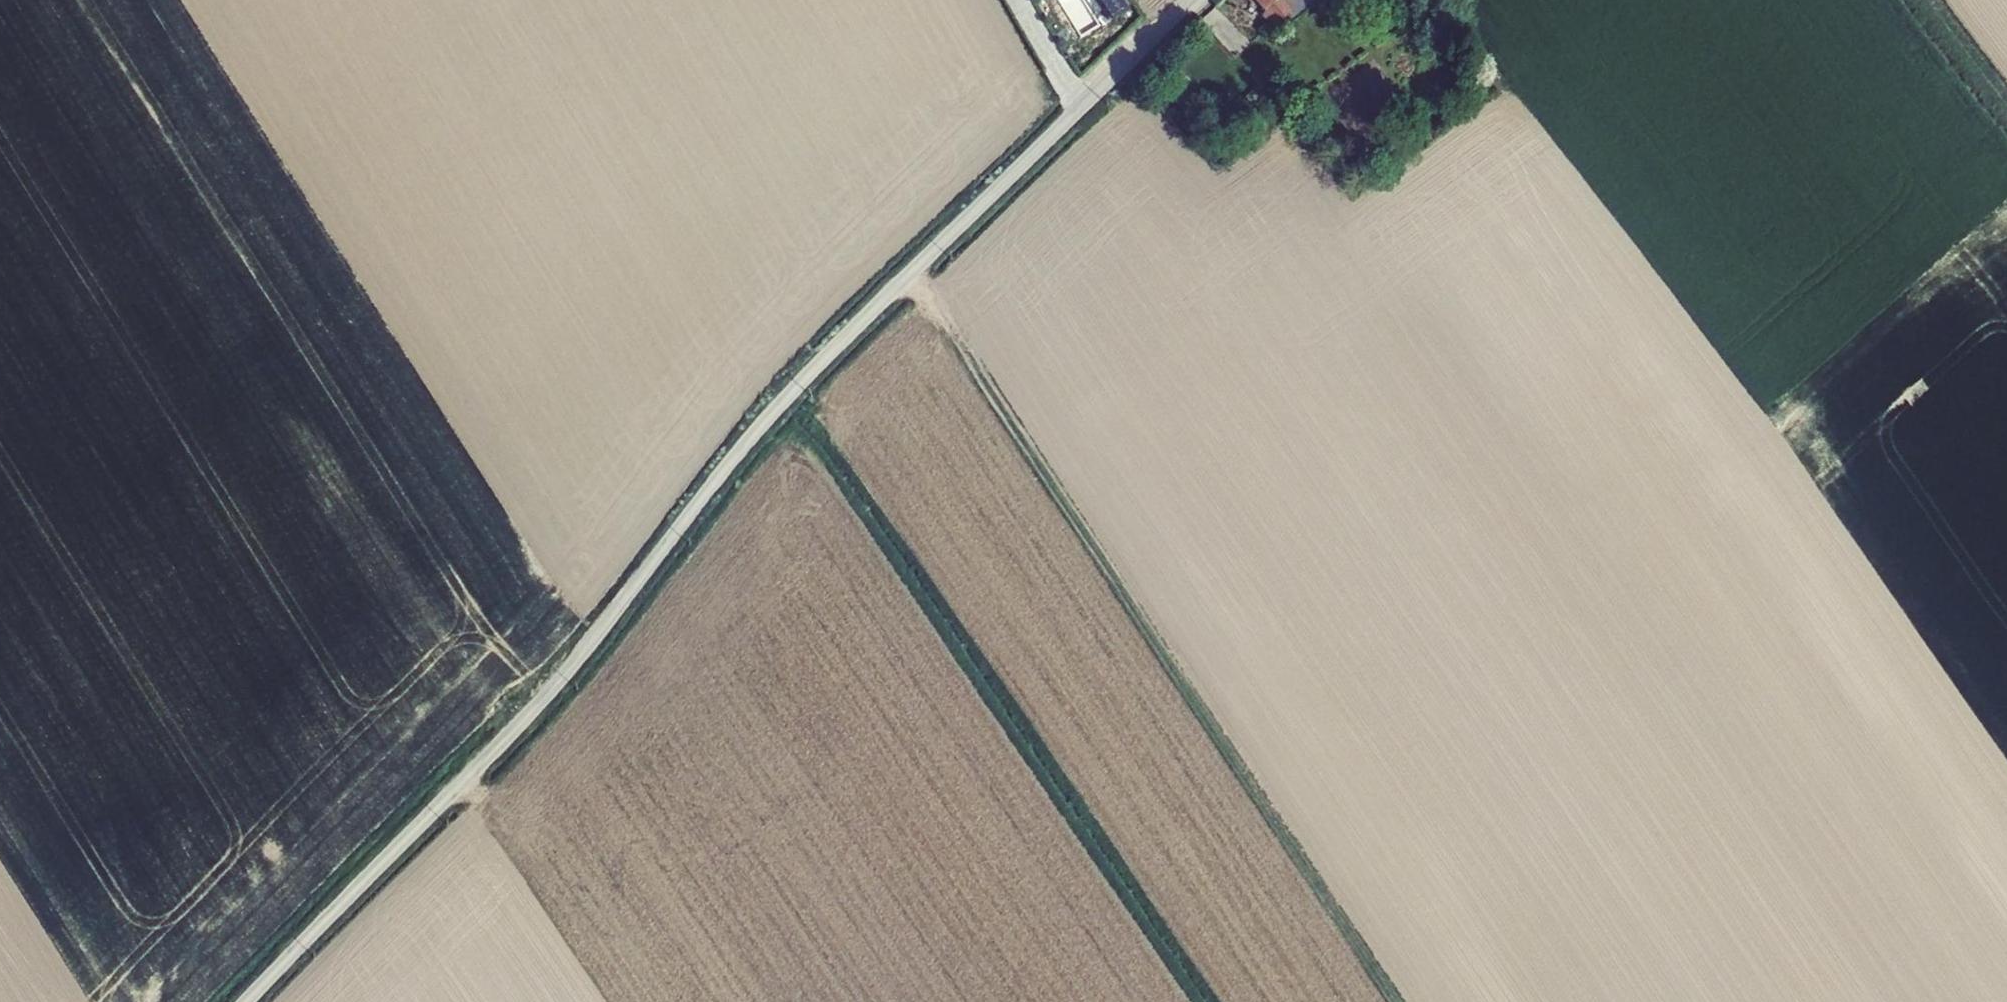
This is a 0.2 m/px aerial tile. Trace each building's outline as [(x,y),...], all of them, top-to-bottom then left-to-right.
[(1280,1),(1278,0),(1254,0),(1264,11),(1259,15),(1270,27),(1301,0),(1281,0),(1280,1)] [(1391,11),(1406,0),(1382,0),(1391,11)]
